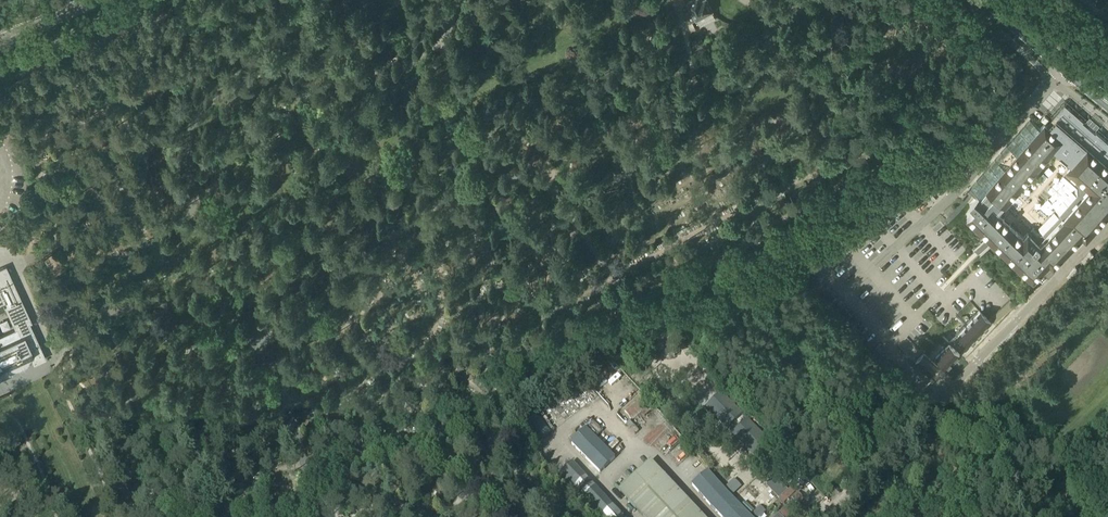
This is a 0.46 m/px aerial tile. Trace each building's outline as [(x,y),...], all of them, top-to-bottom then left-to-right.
[(700,0),(692,0),(687,2),(689,7),(683,10),(690,22),(692,21),(712,11),(707,0),(702,0),(700,1),(700,0)] [(696,29),(692,21),(690,22),(688,23),(690,32),(696,29)] [(692,45),(693,51),(704,45),(702,39),(698,38),(691,41),(692,45)] [(858,110),(863,105),(858,101),(853,105),(858,110)] [(1097,129),(1094,132),(1085,123),(1087,120),(1068,102),(1047,125),(1045,124),(1040,129),(1031,121),(971,189),(978,195),(970,204),(975,209),(967,217),(991,239),(1033,281),(1043,271),(1049,277),(1056,269),(1054,267),(1083,237),(1086,240),(1107,215),(1107,139),(1097,129)] [(942,194),(952,185),(944,177),(934,186),(942,194)] [(931,204),(936,199),(927,188),(921,193),(931,204)] [(7,266),(0,269),(0,296),(1,298),(2,298),(1,297),(3,296),(7,304),(6,305),(8,309),(9,309),(13,317),(11,318),(10,317),(15,330),(17,330),(20,337),(0,346),(0,345),(0,381),(13,375),(12,373),(13,368),(16,368),(18,368),(20,368),(24,366),(25,365),(27,364),(28,361),(29,359),(30,357),(33,355),(35,360),(44,356),(30,324),(32,323),(7,266)] [(1011,300),(990,318),(995,323),(1015,305),(1011,300)] [(958,335),(969,345),(990,324),(979,313),(958,335)] [(947,368),(960,355),(949,344),(936,357),(947,368)] [(929,376),(938,367),(924,354),(915,363),(929,376)] [(728,428),(741,415),(718,393),(705,406),(728,428)] [(632,421),(646,409),(638,400),(624,413),(632,421)] [(745,420),(730,434),(740,444),(744,441),(756,459),(770,446),(745,420)] [(600,473),(615,458),(587,429),(572,444),(600,473)] [(649,460),(618,490),(643,516),(703,516),(649,460)] [(573,463),(561,476),(601,516),(624,516),(573,463)] [(692,486),(710,506),(721,516),(751,516),(750,516),(735,500),(708,472),(692,486)] [(781,483),(772,492),(784,504),(795,493),(790,489),(788,491),(781,483)] [(805,498),(799,492),(795,495),(802,501),(805,498)] [(750,516),(751,516),(760,516),(766,511),(762,507),(760,509),(758,508),(750,516)] [(786,507),(779,513),(783,516),(786,516),(791,512),(786,507)]
